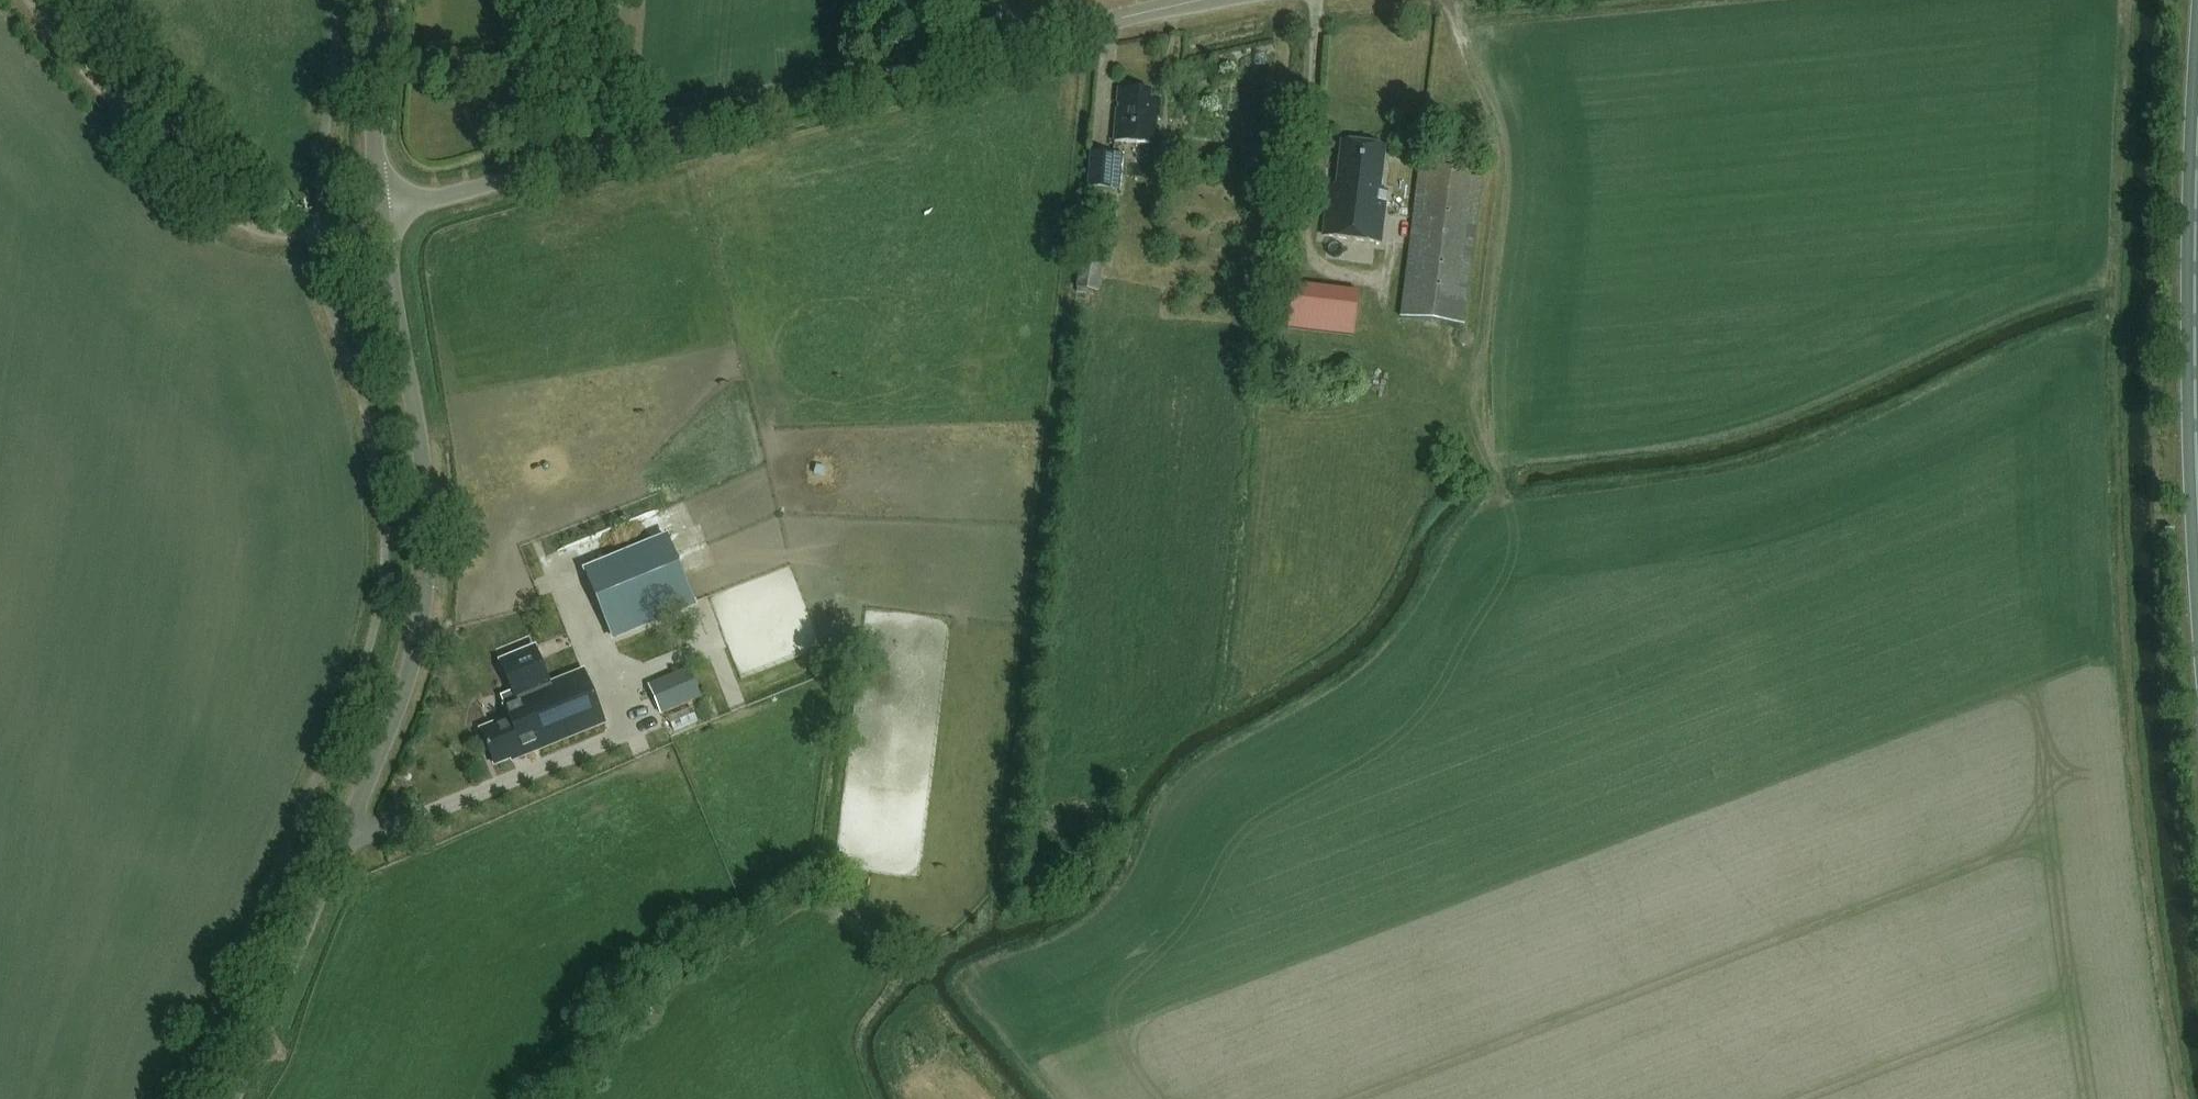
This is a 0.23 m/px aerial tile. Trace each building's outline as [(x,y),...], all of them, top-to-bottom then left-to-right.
[(1120,90),(1116,142),(1158,146),(1161,101),(1151,100),(1152,92),(1120,90)] [(1387,147),(1341,142),(1336,185),(1328,184),(1322,238),(1382,244),(1387,195),(1382,194),(1387,147)] [(1121,193),(1125,157),(1090,154),(1087,189),(1121,193)] [(1416,168),(1398,320),(1462,328),(1480,176),(1416,168)] [(1077,291),(1098,295),(1103,268),(1082,264),(1077,291)] [(667,538),(585,573),(612,639),(694,605),(667,538)] [(509,720),(483,731),(496,765),(520,755),(521,758),(606,723),(585,670),(549,685),(539,659),(504,673),(513,693),(500,698),(509,720)] [(688,667),(648,684),(660,714),(700,697),(688,667)]
